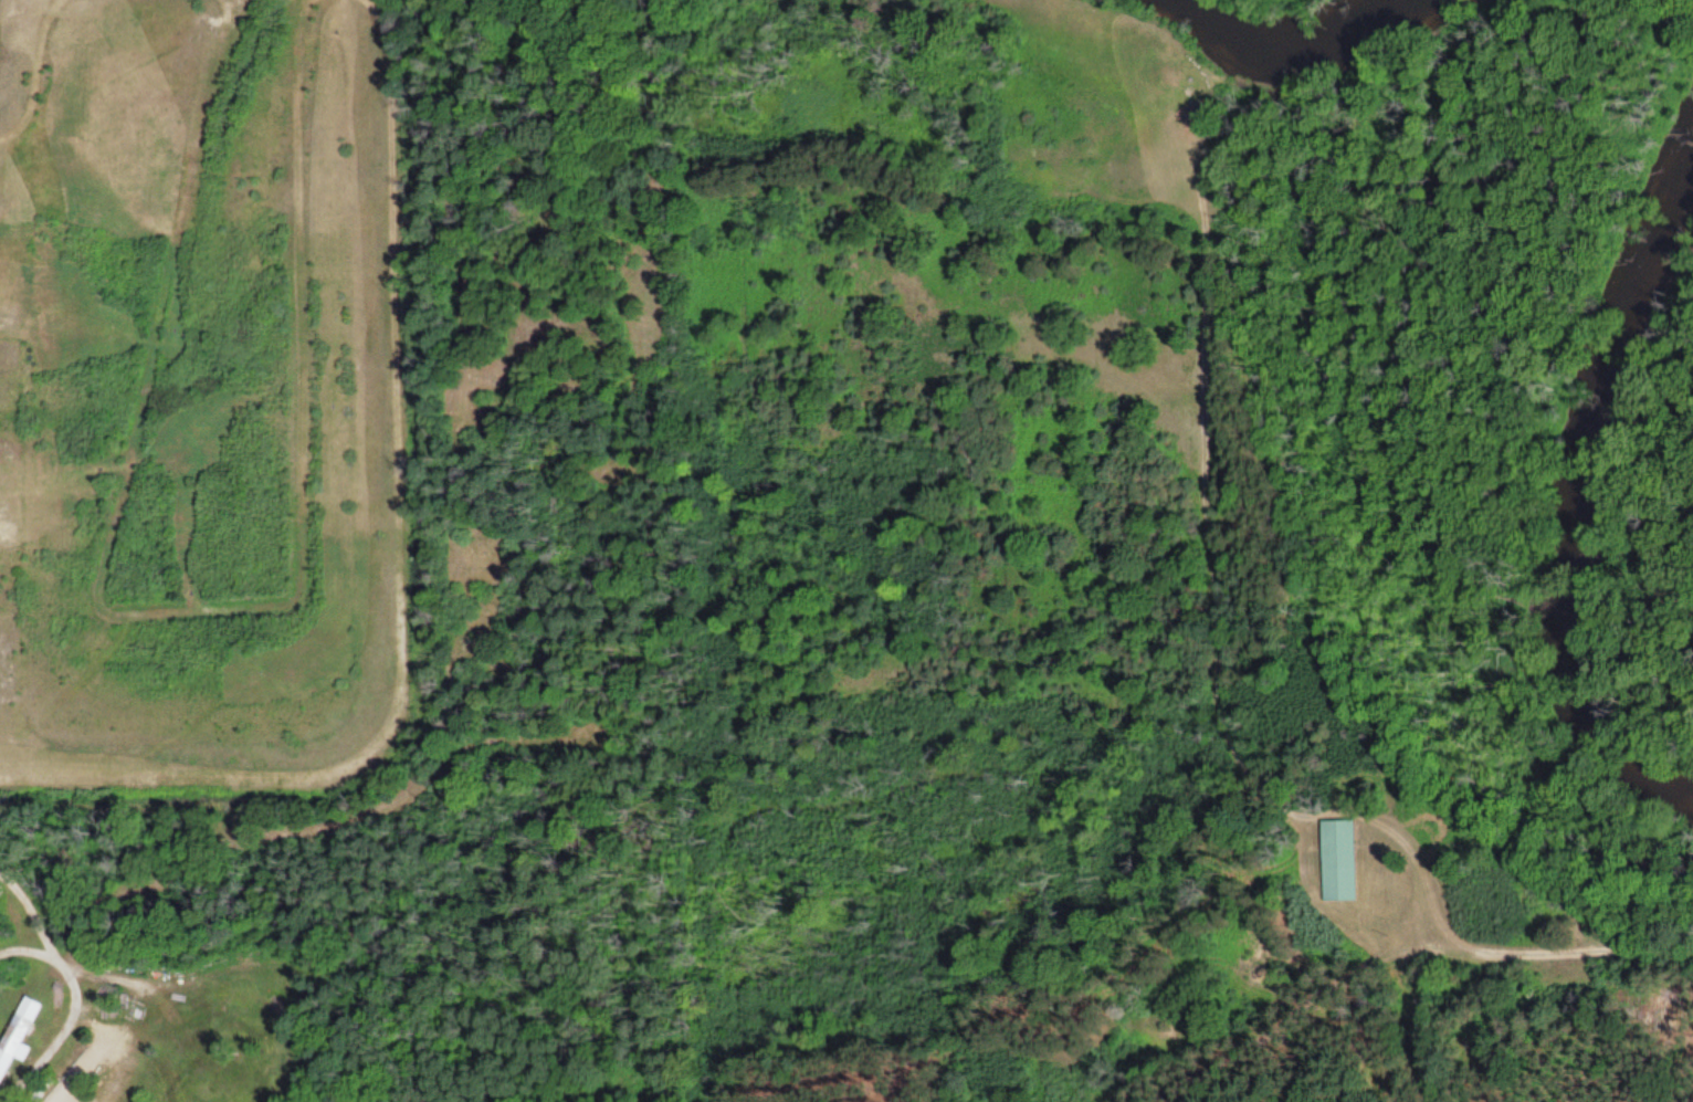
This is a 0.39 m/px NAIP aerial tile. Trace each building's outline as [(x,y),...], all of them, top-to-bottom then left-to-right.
[(1357,820),(1325,820),(1325,900),(1357,900),(1357,820)] [(14,1056),(23,1061),(30,1048),(21,1043),(42,1005),(25,996),(0,1043),(0,1083),(14,1056)]
